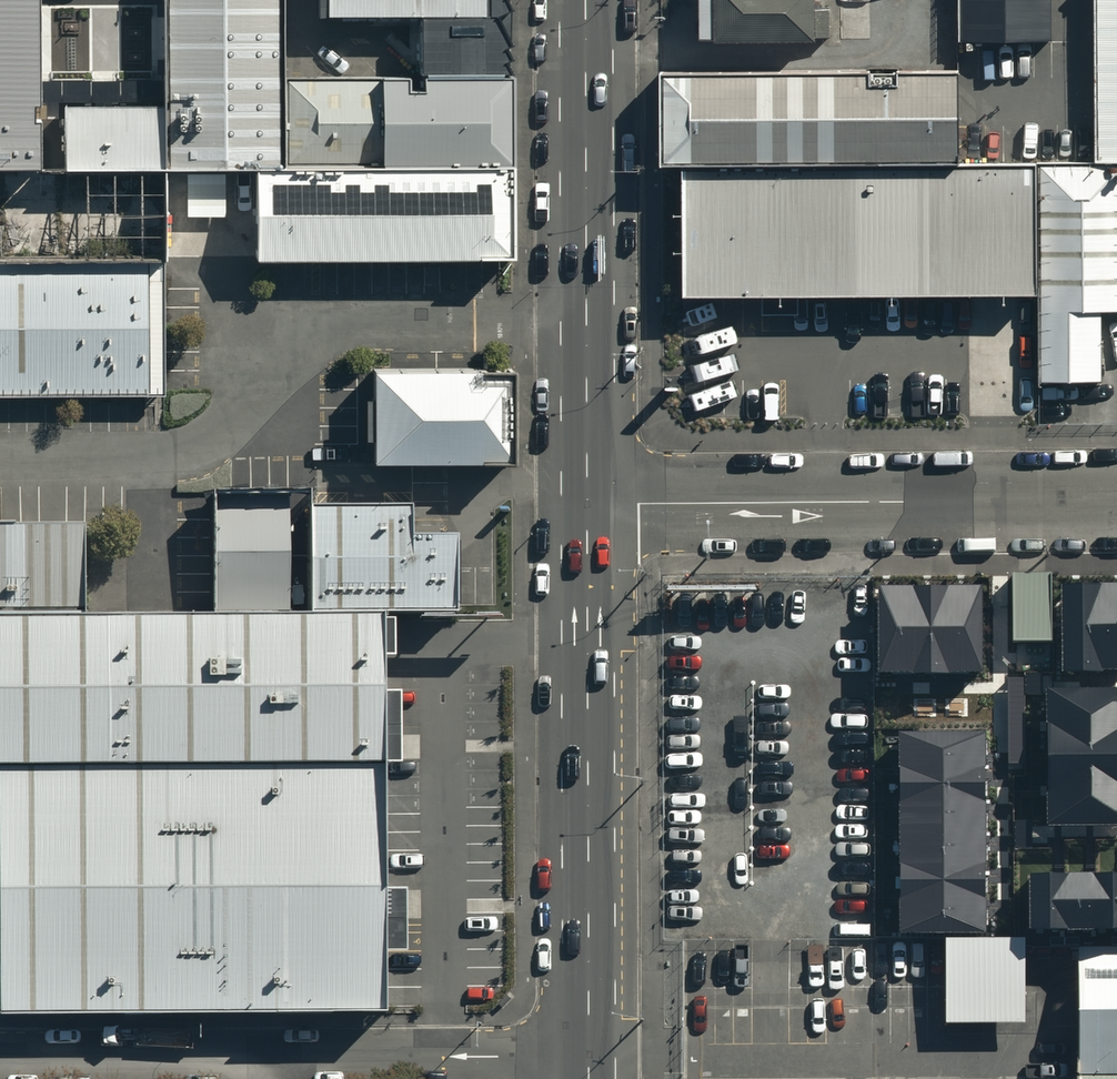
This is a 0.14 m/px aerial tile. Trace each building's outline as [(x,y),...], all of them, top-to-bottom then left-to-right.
[(165,105),(166,168),(256,168),(285,168),(283,77),(283,0),(165,0),(165,105)] [(332,10),(493,10),(493,0),(332,0),(332,10)] [(698,41),(815,41),(814,0),(698,0),(698,41)] [(958,40),(1052,40),(1052,0),(959,0),(958,40)] [(1095,162),(1116,161),(1116,0),(1095,0),(1095,162)] [(961,69),(662,70),(663,166),(962,164),(961,69)] [(513,77),(283,77),(285,168),(513,166),(513,77)] [(165,105),(66,105),(64,169),(166,168),(165,105)] [(1102,311),(1116,311),(1116,161),(1095,162),(1037,165),(1037,294),(1039,380),(1102,380),(1102,311)] [(1037,165),(684,167),(685,296),(1037,294),(1037,165)] [(285,168),(256,168),(258,259),(513,259),(513,166),(285,168)] [(166,394),(167,263),(0,264),(0,394),(166,394)] [(480,369),(374,369),(374,461),(513,460),(512,369),(480,369)] [(288,498),(213,499),(213,613),(289,613),(288,508),(288,498)] [(412,507),(309,507),(311,613),(382,613),(457,613),(457,605),(457,538),(413,538),(412,507)] [(85,615),(85,526),(0,527),(0,615),(85,615)] [(1050,575),(1012,576),(1013,642),(1051,642),(1050,575)] [(1065,588),(1065,668),(1116,668),(1116,588),(1065,588)] [(983,589),(876,589),(877,670),(983,669),(983,589)] [(0,618),(0,764),(383,763),(382,616),(0,618)] [(1023,672),(1008,672),(1009,763),(1024,763),(1023,672)] [(1057,827),(1116,826),(1116,693),(1056,693),(1057,827)] [(905,737),(907,935),(985,935),(984,737),(905,737)] [(0,764),(0,850),(0,880),(1,1004),(1,1013),(385,1014),(385,1008),(383,763),(0,764)] [(1116,932),(1116,870),(1027,871),(1027,933),(1116,932)] [(1024,941),(947,941),(947,1026),(1024,1026),(1024,941)] [(1078,956),(1079,1075),(1116,1075),(1116,956),(1078,956)]
